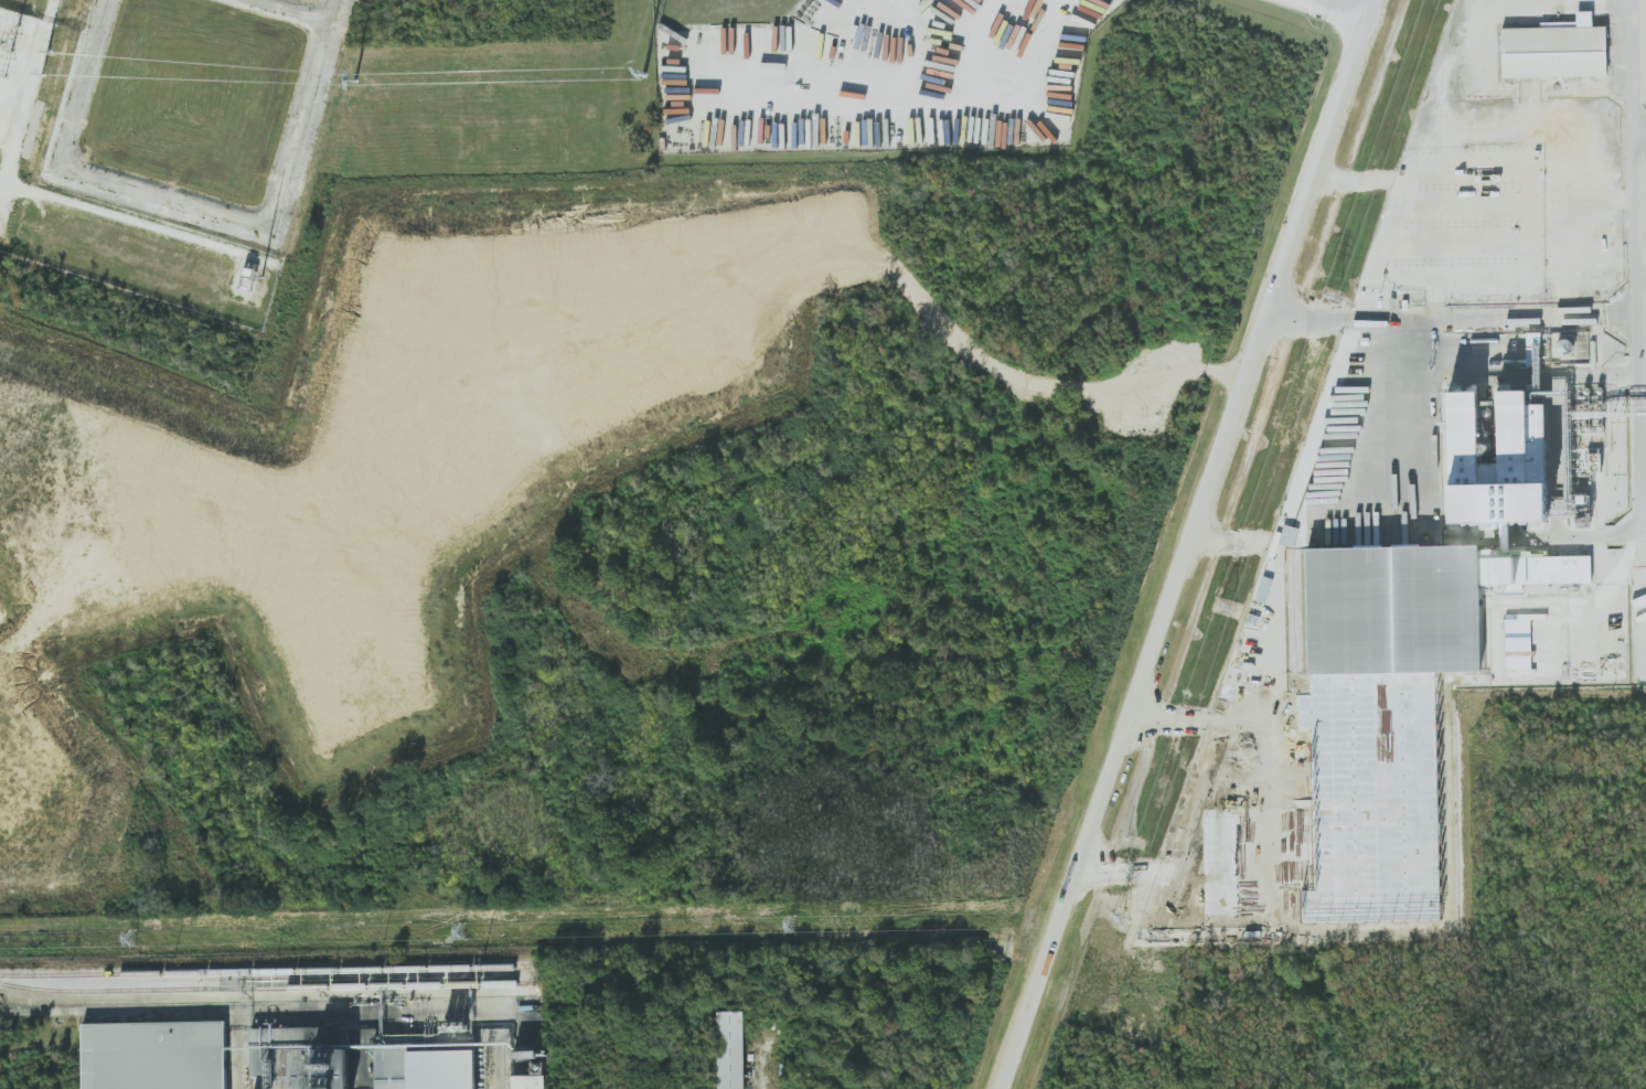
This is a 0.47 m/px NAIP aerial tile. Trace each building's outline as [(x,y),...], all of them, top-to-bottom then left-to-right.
[(1607,76),(1606,26),(1593,27),(1592,11),(1577,12),(1577,22),(1540,23),(1540,28),(1502,28),(1503,78),(1607,76)] [(1309,548),(1310,674),(1481,672),(1480,586),(1493,585),(1495,589),(1495,596),(1523,595),(1523,584),(1592,584),(1591,556),(1547,556),(1543,549),(1510,547),(1510,522),(1547,522),(1546,404),(1527,404),(1527,391),(1498,391),(1498,410),(1482,410),(1478,411),(1478,392),(1450,392),(1451,524),(1483,523),(1486,529),(1495,525),(1501,525),(1501,546),(1309,548)] [(1588,449),(1588,472),(1600,472),(1601,449),(1588,449)] [(1590,498),(1573,497),(1573,496),(1568,496),(1568,477),(1551,477),(1552,469),(1549,469),(1548,510),(1569,511),(1569,507),(1590,507),(1590,498)] [(743,1011),(716,1012),(717,1088),(745,1088),(743,1011)] [(84,1088),(227,1088),(226,1021),(83,1024),(84,1088)] [(363,1085),(372,1081),(372,1067),(369,1067),(351,1027),(273,1027),(271,1022),(257,1028),(252,1028),(252,1072),(255,1079),(255,1088),(364,1088),(363,1085)] [(475,1034),(465,1034),(465,1029),(446,1030),(446,1033),(432,1033),(433,1045),(375,1047),(376,1088),(476,1088),(475,1034)]
